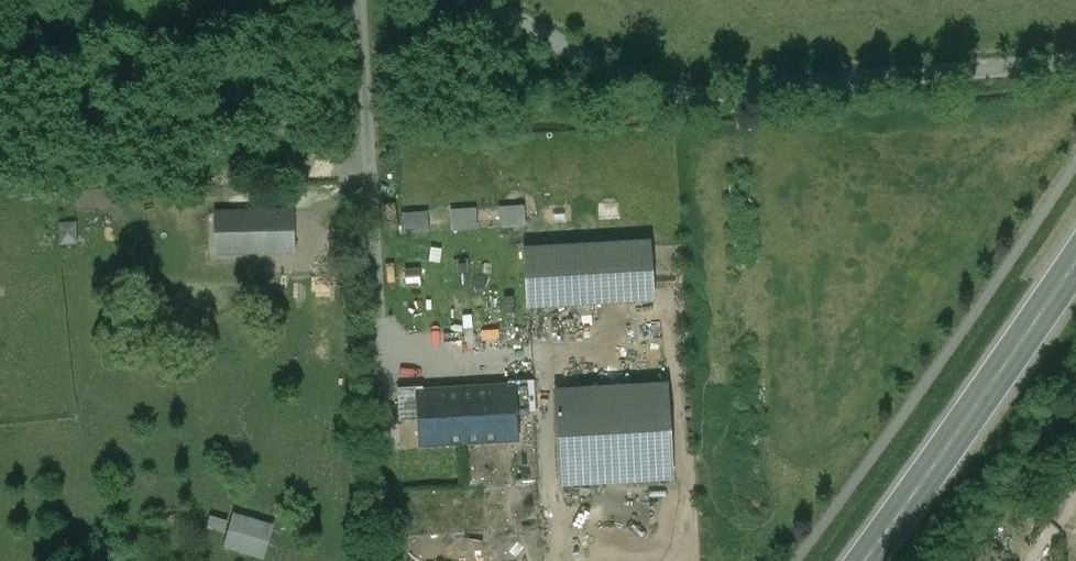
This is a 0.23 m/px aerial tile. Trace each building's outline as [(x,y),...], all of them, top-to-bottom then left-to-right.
[(523,208),(501,209),(502,227),(524,225),(523,208)] [(475,211),(452,212),(453,230),(476,228),(475,211)] [(289,213),(264,214),(264,232),(216,233),(217,252),(290,251),(289,213)] [(216,215),(216,233),(264,232),(264,214),(216,215)] [(426,214),(403,215),(405,233),(427,231),(426,214)] [(74,226),(60,226),(60,244),(75,244),(74,226)] [(650,244),(527,252),(529,305),(652,297),(650,244)] [(511,388),(512,414),(536,414),(534,380),(508,382),(509,388),(511,388)] [(422,394),(425,394),(424,386),(398,388),(400,422),(423,420),(422,394)] [(666,387),(557,394),(562,481),(671,475),(666,387)] [(425,394),(422,394),(423,420),(425,445),(514,439),(512,414),(511,388),(509,388),(425,394)] [(235,511),(225,547),(266,558),(275,522),(235,511)]
